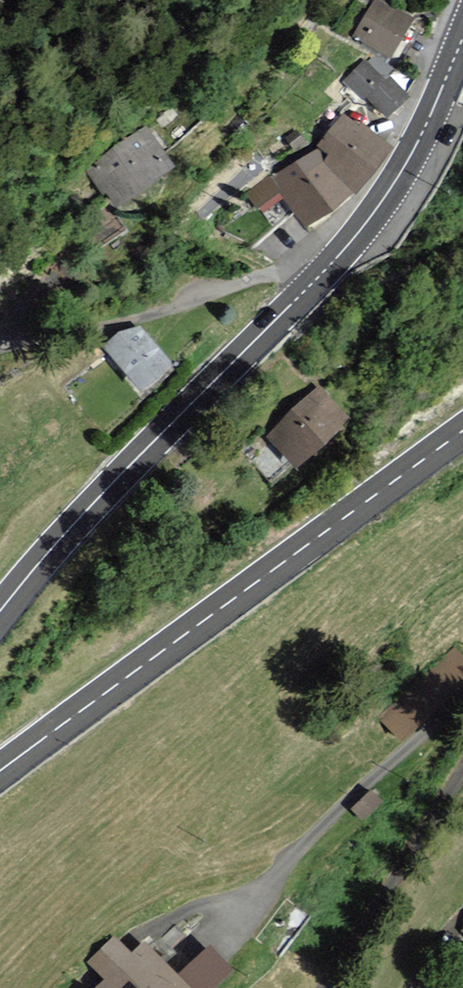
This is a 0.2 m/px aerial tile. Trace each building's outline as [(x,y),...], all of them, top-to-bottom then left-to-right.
[(376,0),(372,0),(356,34),(366,39),(362,47),(394,62),(415,18),(376,0)] [(384,79),(364,59),(343,81),(364,101),(368,98),(390,119),(411,97),(388,75),(384,79)] [(392,147),(343,112),(316,145),(327,155),(322,162),(354,193),(392,147)] [(176,165),(143,125),(87,171),(120,211),(176,165)] [(322,162),(327,155),(316,145),(296,160),(270,176),(284,196),(305,226),(354,193),(322,162)] [(261,213),(284,196),(270,176),(246,194),(261,213)] [(174,365),(135,327),(106,355),(145,394),(174,365)] [(345,415),(317,389),(272,435),(300,462),(345,415)] [(113,937),(87,962),(106,981),(98,987),(208,987),(228,969),(210,950),(180,979),(143,941),(130,954),(113,937)]
